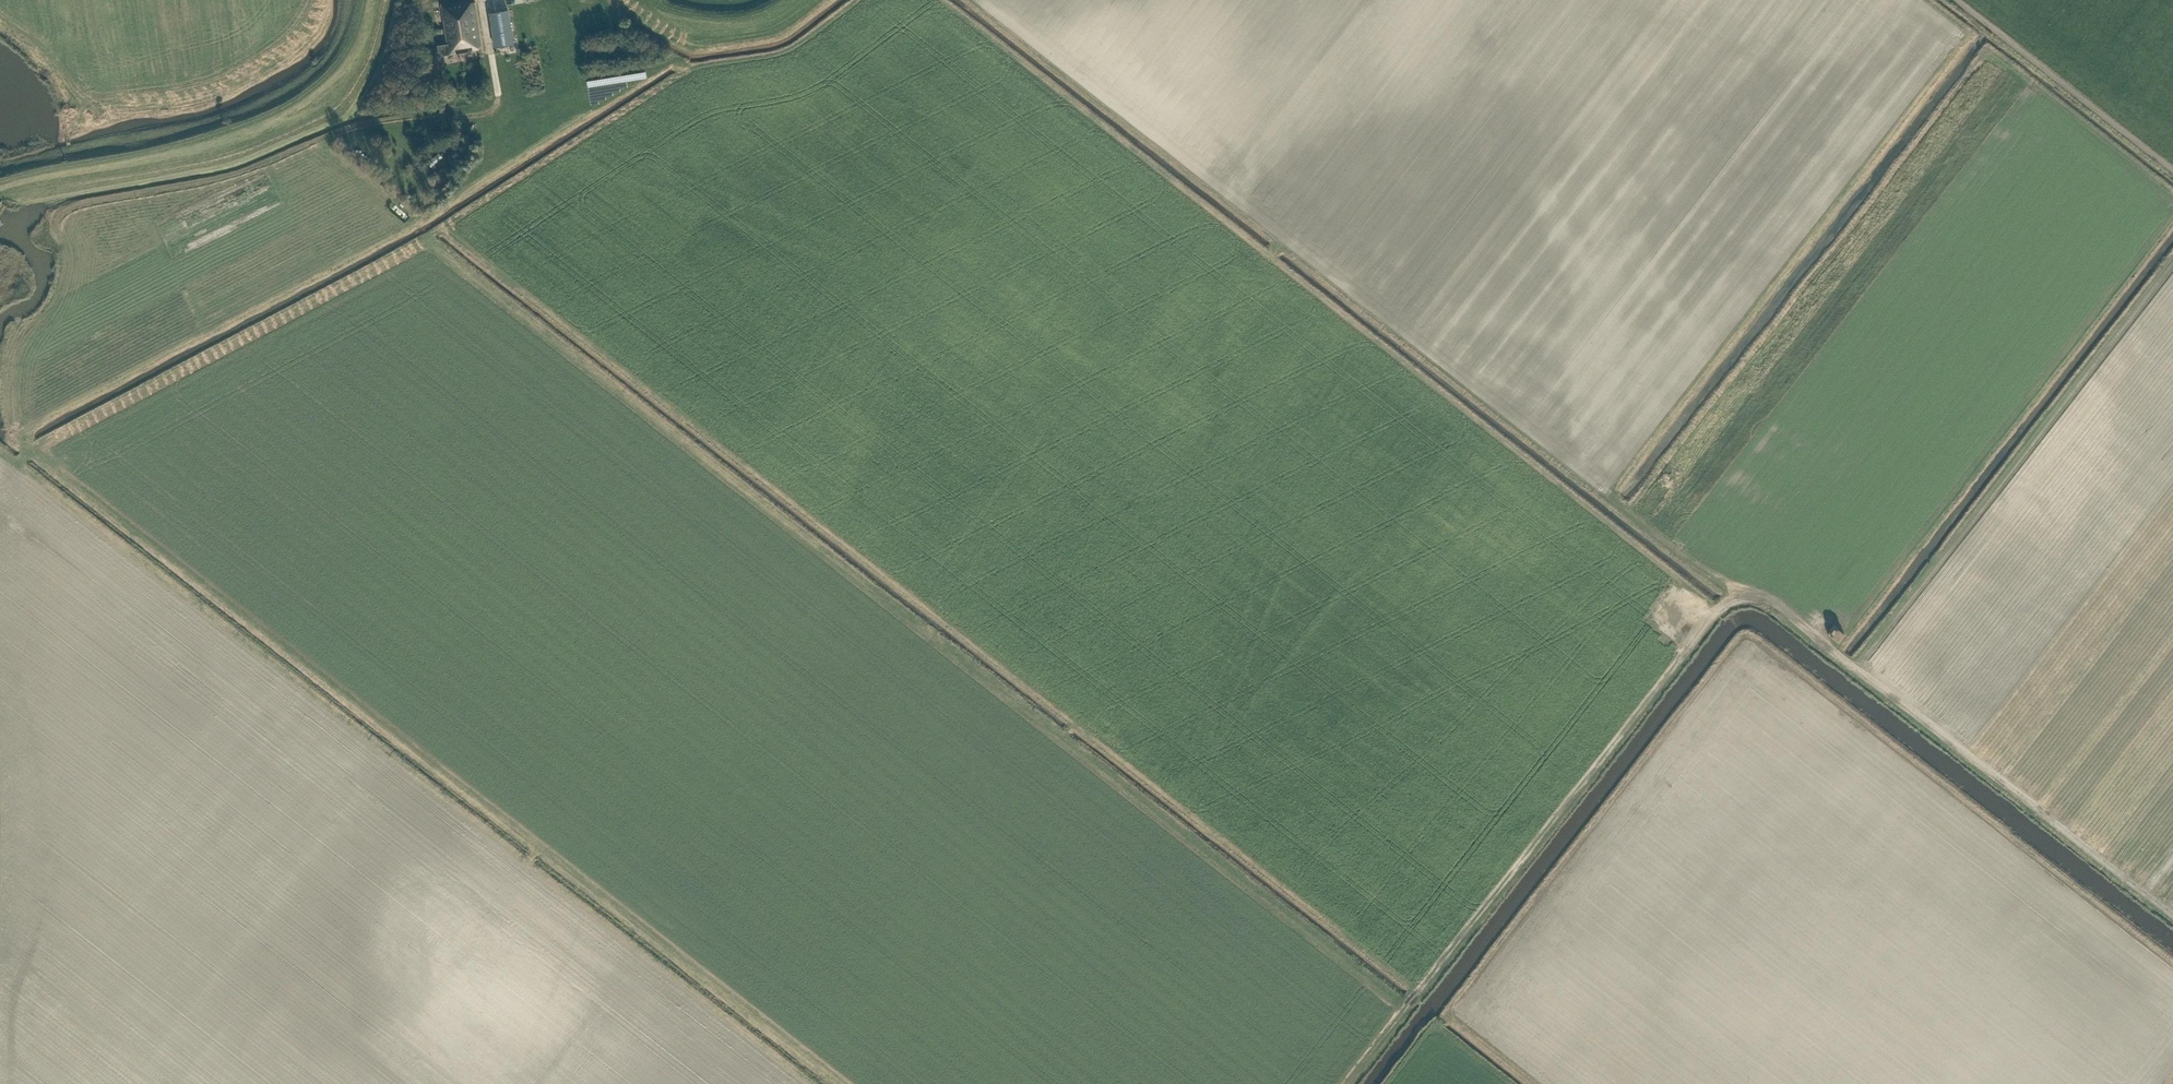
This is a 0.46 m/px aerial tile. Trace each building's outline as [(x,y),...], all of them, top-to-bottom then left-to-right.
[(465,2),(443,5),(449,44),(439,45),(440,55),(482,49),(475,3),(465,4),(465,2)] [(508,10),(490,13),(495,46),(514,43),(508,10)] [(591,62),(603,61),(603,49),(590,50),(591,62)] [(359,143),(367,152),(377,145),(369,135),(359,143)] [(405,139),(396,140),(398,152),(407,150),(405,139)] [(443,168),(450,161),(443,154),(436,161),(443,168)]
